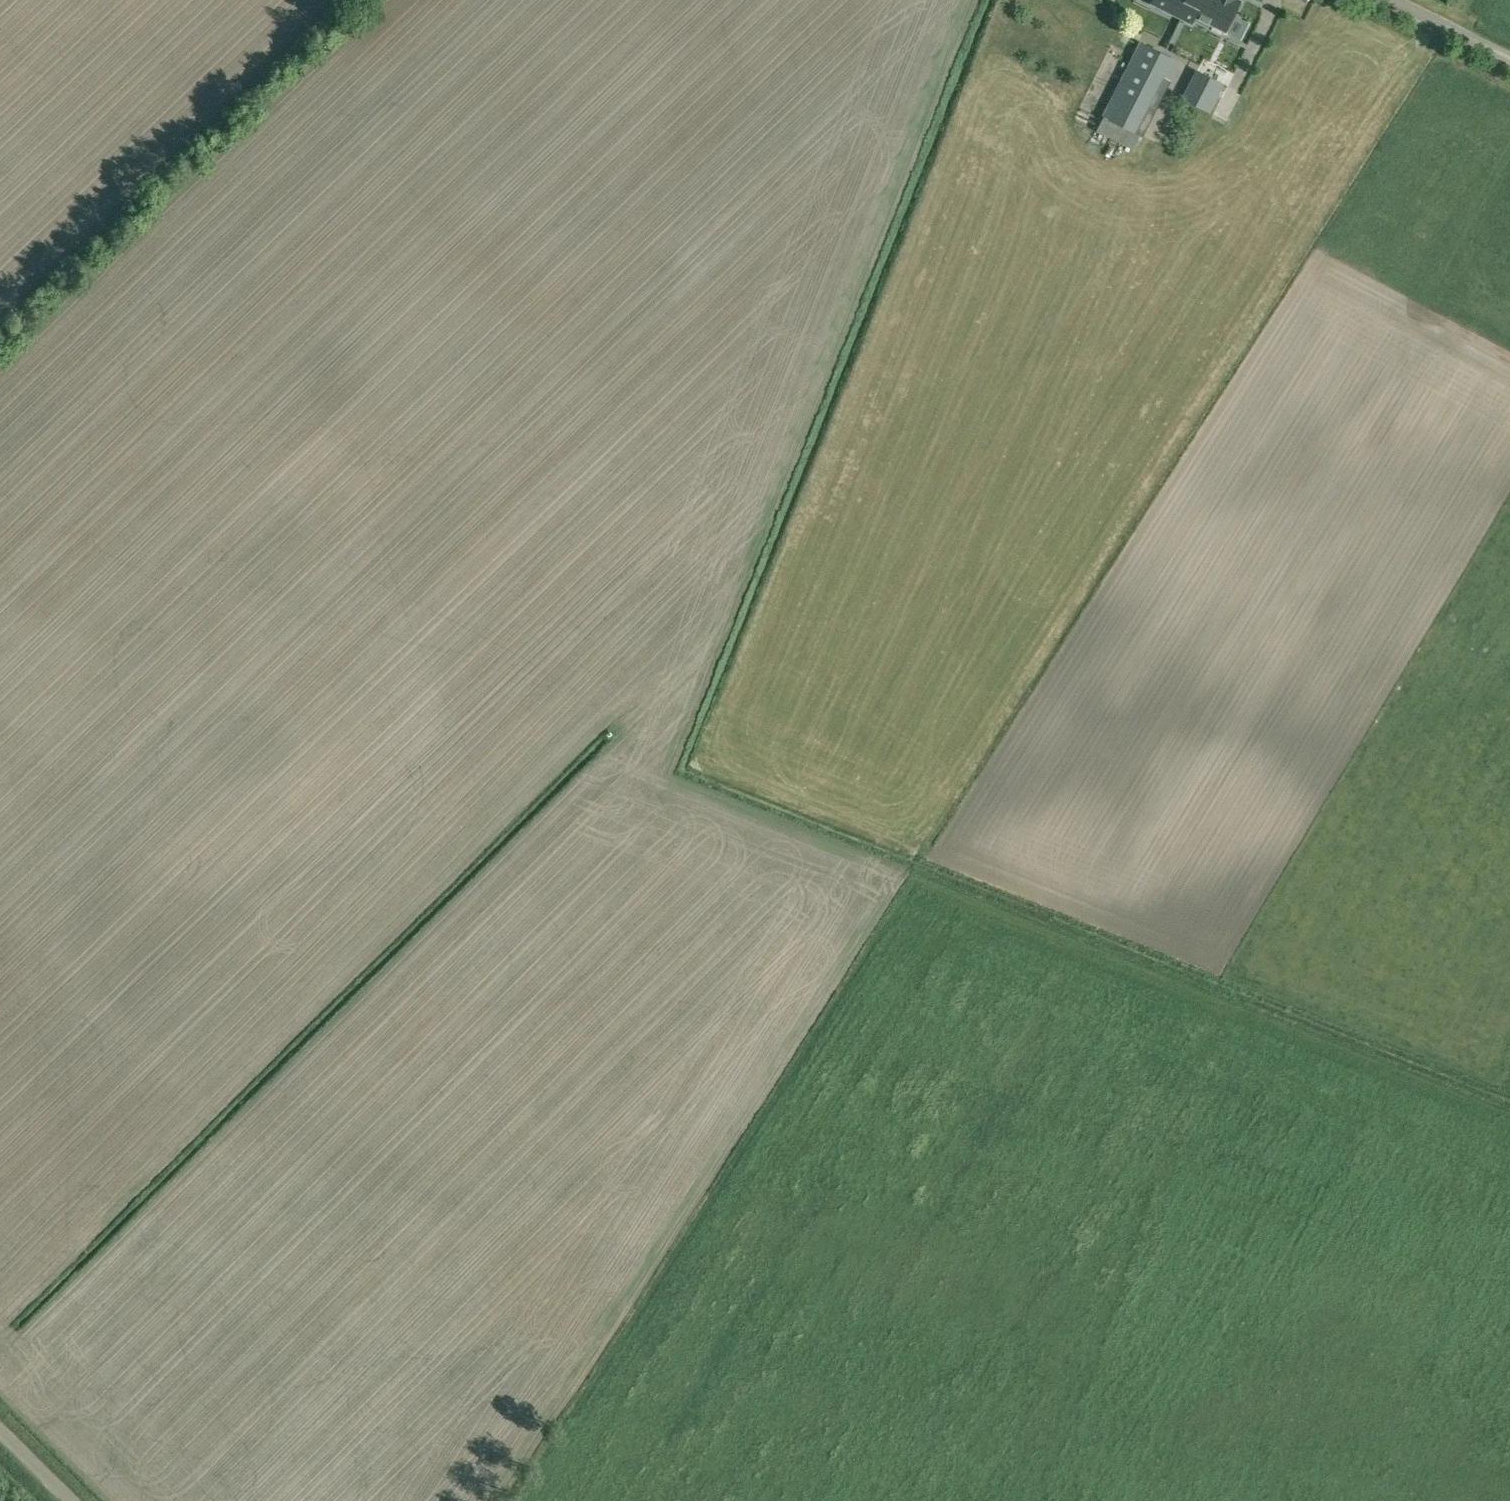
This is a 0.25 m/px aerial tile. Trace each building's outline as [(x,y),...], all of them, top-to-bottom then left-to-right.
[(1152,2),(1192,22),(1193,19),(1208,26),(1210,22),(1226,30),(1241,0),(1240,0),(1153,0),(1152,2)] [(1134,144),(1139,135),(1143,137),(1181,61),(1141,41),(1103,116),(1098,125),(1134,144)] [(1224,84),(1196,69),(1181,98),(1209,113),(1224,84)]
